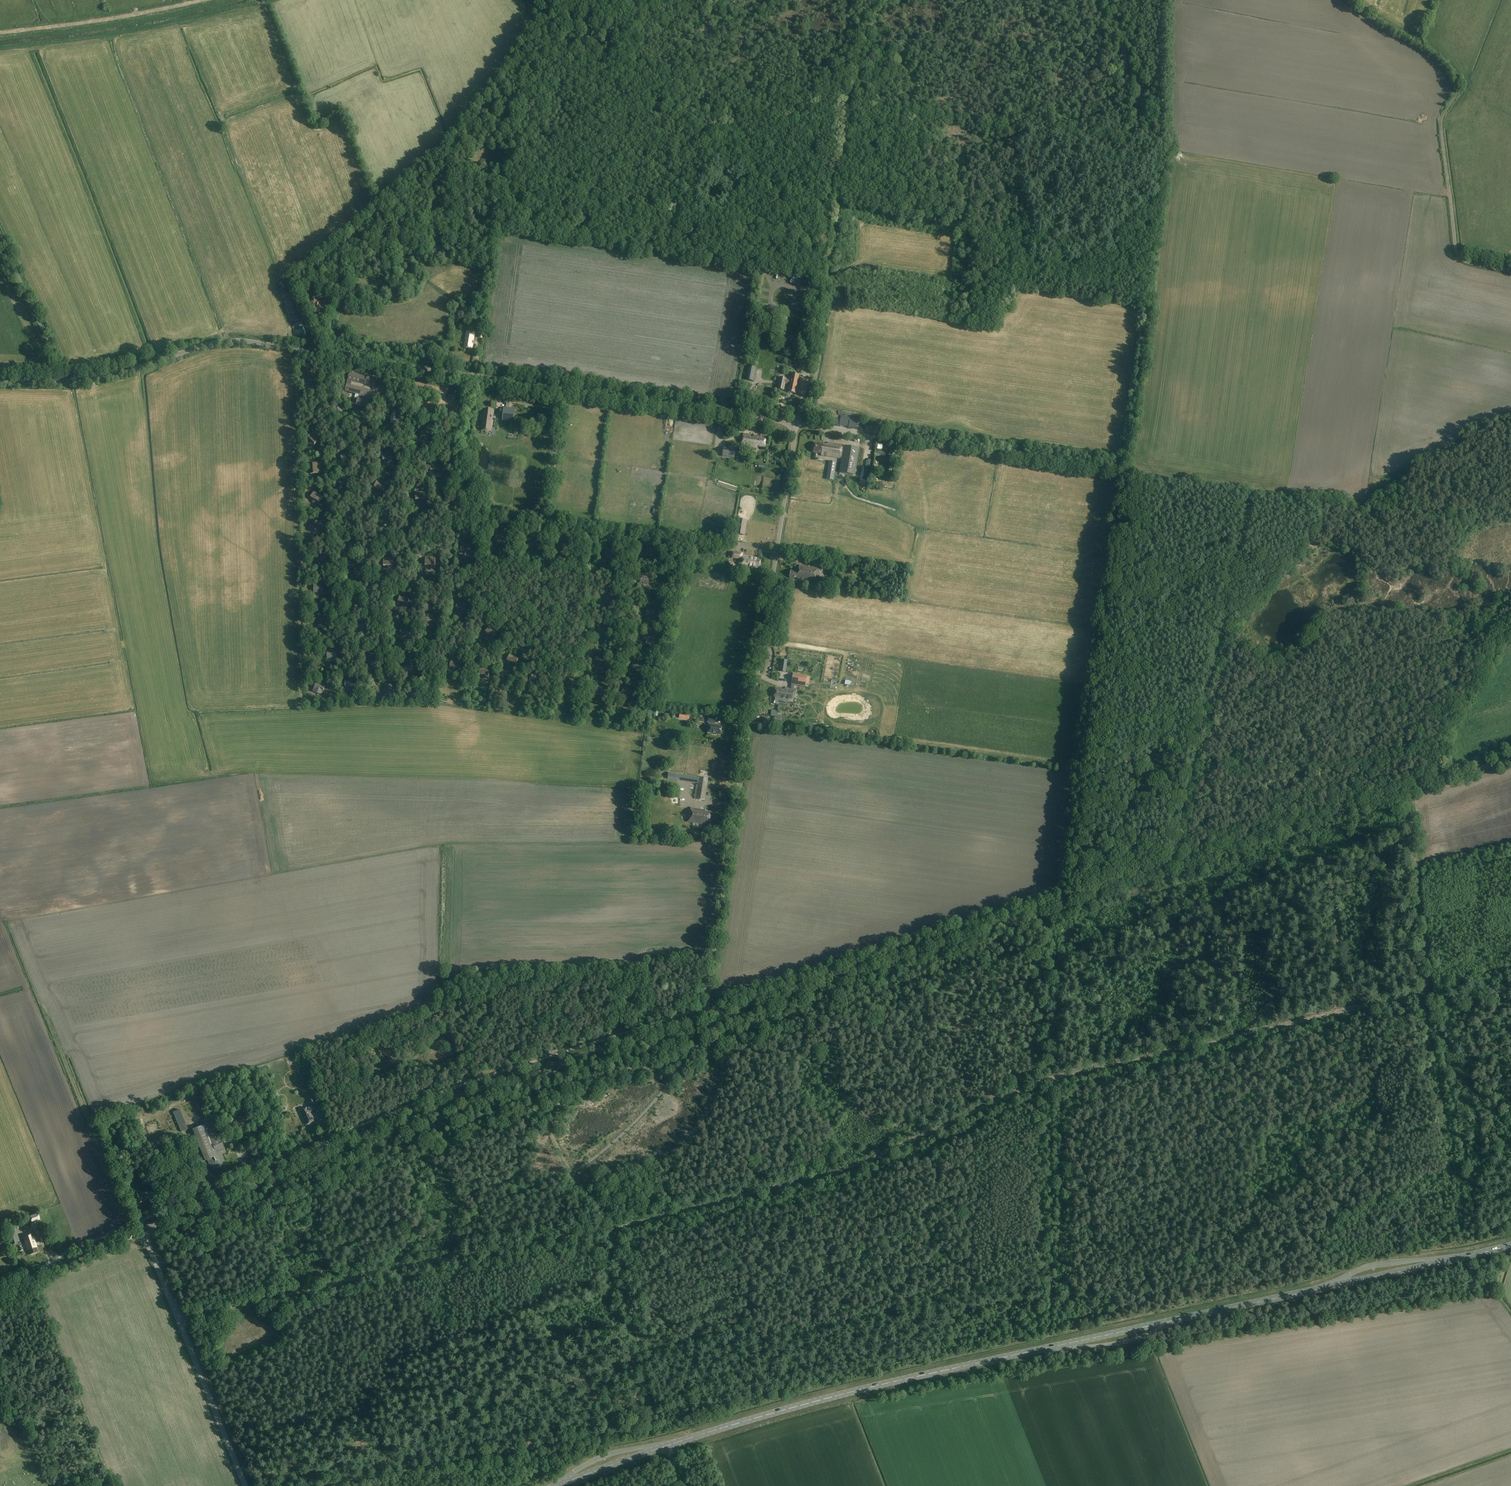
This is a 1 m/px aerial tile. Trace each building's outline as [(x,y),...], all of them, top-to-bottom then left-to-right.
[(315,298),(314,304),(313,312),(320,313),(321,306),(325,306),(326,300),(315,298)] [(472,349),(473,344),(472,344),(472,340),(474,340),(475,332),(467,331),(464,347),(472,349)] [(754,381),(757,367),(748,366),(745,380),(754,381)] [(367,376),(350,371),(348,379),(352,380),(374,385),(376,376),(368,374),(367,376)] [(317,380),(316,372),(308,373),(309,381),(317,380)] [(785,384),(789,384),(789,385),(788,392),(795,393),(799,374),(790,373),(789,379),(786,379),(786,378),(780,377),(778,389),(783,390),(784,390),(785,384)] [(368,409),(370,400),(366,399),(368,390),(351,385),(347,384),(345,391),(356,394),(355,398),(358,399),(356,406),(368,409)] [(516,408),(509,408),(510,402),(506,402),(506,407),(504,407),(502,420),(514,422),(516,408)] [(345,415),(341,405),(333,408),(337,418),(345,415)] [(481,430),(491,431),(494,409),(484,408),(481,430)] [(396,422),(399,412),(392,411),(390,420),(391,420),(391,422),(391,424),(394,425),(395,423),(396,421),(396,422)] [(826,424),(839,426),(840,419),(828,417),(826,424)] [(430,441),(431,431),(421,430),(421,437),(425,437),(424,440),(430,441)] [(313,447),(320,440),(313,432),(308,437),(311,440),(308,442),(313,447)] [(766,436),(761,435),(761,436),(754,435),(753,437),(750,437),(750,435),(743,434),(742,445),(757,447),(757,446),(765,447),(766,436)] [(814,452),(822,454),(821,455),(840,458),(840,457),(842,457),(840,472),(855,475),(859,448),(844,446),(844,448),(841,447),(842,445),(828,443),(828,445),(815,443),(814,452)] [(736,448),(723,446),(722,456),(734,458),(736,448)] [(388,462),(393,461),(391,451),(381,453),(383,460),(387,459),(388,462)] [(349,460),(349,453),(341,453),(341,460),(347,460),(347,462),(349,462),(349,460)] [(829,461),(828,471),(827,471),(826,479),(833,480),(834,472),(836,462),(829,461)] [(310,474),(320,473),(320,463),(313,464),(313,468),(310,468),(310,474)] [(435,473),(441,473),(440,463),(430,464),(431,471),(435,470),(435,473)] [(345,488),(348,488),(347,486),(346,479),(338,480),(339,487),(345,486),(345,488)] [(382,494),(386,485),(377,481),(374,488),(378,489),(377,492),(382,494)] [(318,505),(323,497),(314,492),(311,498),(314,500),(312,502),(318,505)] [(420,503),(426,502),(425,492),(415,493),(416,500),(420,500),(420,503)] [(349,521),(352,520),(351,518),(350,512),(343,513),(344,517),(342,517),(343,520),(344,519),(344,520),(349,519),(349,521)] [(745,535),(748,520),(738,518),(735,534),(745,535)] [(322,532),(323,522),(316,522),(316,526),(313,525),(312,531),(322,532)] [(504,541),(505,535),(496,533),(494,541),(497,542),(497,540),(504,541)] [(537,542),(537,536),(527,536),(527,544),(530,544),(530,542),(537,542)] [(354,550),(356,550),(355,548),(356,548),(354,541),(347,543),(348,549),(353,548),(354,550)] [(471,554),(471,544),(461,544),(461,551),(465,551),(465,554),(471,554)] [(611,556),(614,549),(606,546),(604,552),(603,555),(605,556),(606,553),(611,556)] [(654,555),(656,548),(648,546),(645,555),(648,555),(648,553),(654,555)] [(754,568),(760,569),(761,559),(742,556),(743,554),(729,552),(728,557),(732,557),(732,558),(742,559),(741,567),(754,568)] [(316,555),(318,562),(319,562),(321,567),(328,565),(324,553),(316,555)] [(435,569),(435,559),(425,558),(425,565),(429,566),(429,569),(435,569)] [(393,569),(394,559),(384,559),(383,566),(387,566),(387,569),(393,569)] [(812,567),(812,568),(809,567),(809,566),(800,565),(799,571),(791,570),(790,578),(790,580),(794,580),(794,578),(797,578),(797,579),(815,582),(817,567),(812,567)] [(648,584),(650,578),(642,575),(639,584),(641,585),(642,582),(648,584)] [(315,584),(314,586),(314,593),(320,593),(320,595),(323,596),(324,585),(315,584)] [(612,603),(616,597),(608,593),(604,602),(606,603),(607,601),(612,603)] [(407,607),(410,597),(400,595),(398,602),(402,603),(401,606),(407,607)] [(465,613),(467,604),(458,601),(456,608),(460,609),(459,612),(465,613)] [(654,616),(655,609),(646,608),(646,618),(648,618),(648,615),(654,616)] [(437,625),(437,615),(427,614),(427,621),(431,622),(431,624),(437,625)] [(325,626),(328,626),(327,616),(317,616),(318,625),(325,624),(325,626)] [(603,635),(607,629),(600,624),(595,632),(597,634),(599,631),(603,635)] [(409,639),(412,629),(403,626),(400,633),(404,634),(403,637),(409,639)] [(492,640),(497,632),(489,626),(485,632),(489,634),(487,637),(492,640)] [(648,642),(654,640),(652,633),(644,636),(646,645),(649,644),(648,642)] [(334,660),(337,660),(337,650),(327,650),(327,658),(334,658),(334,660)] [(515,667),(519,658),(509,654),(507,661),(510,662),(509,665),(515,667)] [(372,664),(377,663),(375,655),(370,656),(370,655),(366,656),(367,661),(368,666),(372,665),(372,664)] [(601,665),(605,660),(598,655),(592,662),(594,664),(596,662),(601,665)] [(405,669),(410,670),(410,669),(414,669),(415,661),(410,660),(410,659),(406,659),(406,664),(405,664),(405,669)] [(459,672),(461,662),(451,660),(450,667),(454,668),(453,671),(459,672)] [(641,668),(643,662),(635,660),(632,669),(635,669),(635,667),(641,668)] [(489,679),(490,669),(480,668),(479,675),(483,675),(483,678),(489,679)] [(540,683),(543,677),(532,673),(529,681),(531,682),(532,680),(540,683)] [(791,684),(791,689),(794,689),(795,685),(805,686),(806,684),(806,681),(809,682),(810,677),(797,675),(798,674),(793,673),(791,684)] [(575,688),(578,682),(570,679),(567,688),(569,689),(570,686),(575,688)] [(353,685),(354,681),(345,680),(344,689),(347,689),(347,687),(353,687),(356,688),(356,685),(353,685)] [(322,695),(326,685),(317,682),(313,691),(322,695)] [(604,693),(606,687),(599,683),(595,692),(597,693),(598,691),(604,693)] [(384,690),(385,695),(390,694),(394,693),(394,685),(389,685),(389,684),(385,684),(385,690),(384,690)] [(628,697),(632,691),(626,686),(620,693),(622,695),(623,693),(628,697)] [(780,700),(793,701),(795,689),(794,689),(791,689),(785,688),(785,690),(775,688),(774,697),(776,697),(775,701),(780,701),(780,700)] [(716,734),(721,734),(722,727),(717,726),(717,724),(714,724),(714,723),(715,723),(716,719),(708,717),(707,722),(709,722),(709,726),(710,728),(710,733),(712,733),(712,734),(716,735),(716,734)] [(685,781),(698,783),(698,785),(696,784),(695,798),(705,800),(706,795),(708,778),(699,777),(698,777),(686,775),(685,775),(668,772),(667,778),(685,781)] [(705,812),(691,810),(691,812),(689,812),(688,821),(704,824),(704,823),(709,823),(710,813),(705,812)] [(392,1057),(391,1059),(389,1056),(382,1062),(386,1068),(395,1061),(392,1057)] [(206,1108),(199,1091),(193,1094),(199,1111),(206,1108)] [(308,1098),(312,1106),(301,1111),(307,1124),(314,1121),(311,1113),(318,1109),(313,1096),(308,1098)] [(180,1109),(172,1112),(181,1132),(188,1129),(180,1109)] [(193,1129),(206,1161),(207,1160),(209,1164),(212,1171),(227,1165),(222,1154),(226,1153),(221,1140),(220,1141),(216,1131),(217,1130),(213,1121),(211,1117),(202,1120),(204,1125),(193,1129)] [(136,1165),(139,1171),(149,1166),(147,1160),(136,1165)] [(142,1197),(151,1193),(150,1189),(133,1196),(137,1204),(144,1201),(142,1197)] [(38,1213),(30,1216),(32,1222),(35,1221),(35,1222),(40,1220),(38,1213)] [(18,1243),(13,1228),(7,1230),(12,1245),(18,1243)] [(23,1236),(28,1250),(30,1254),(38,1252),(35,1245),(36,1244),(34,1237),(32,1238),(30,1233),(23,1236)]
